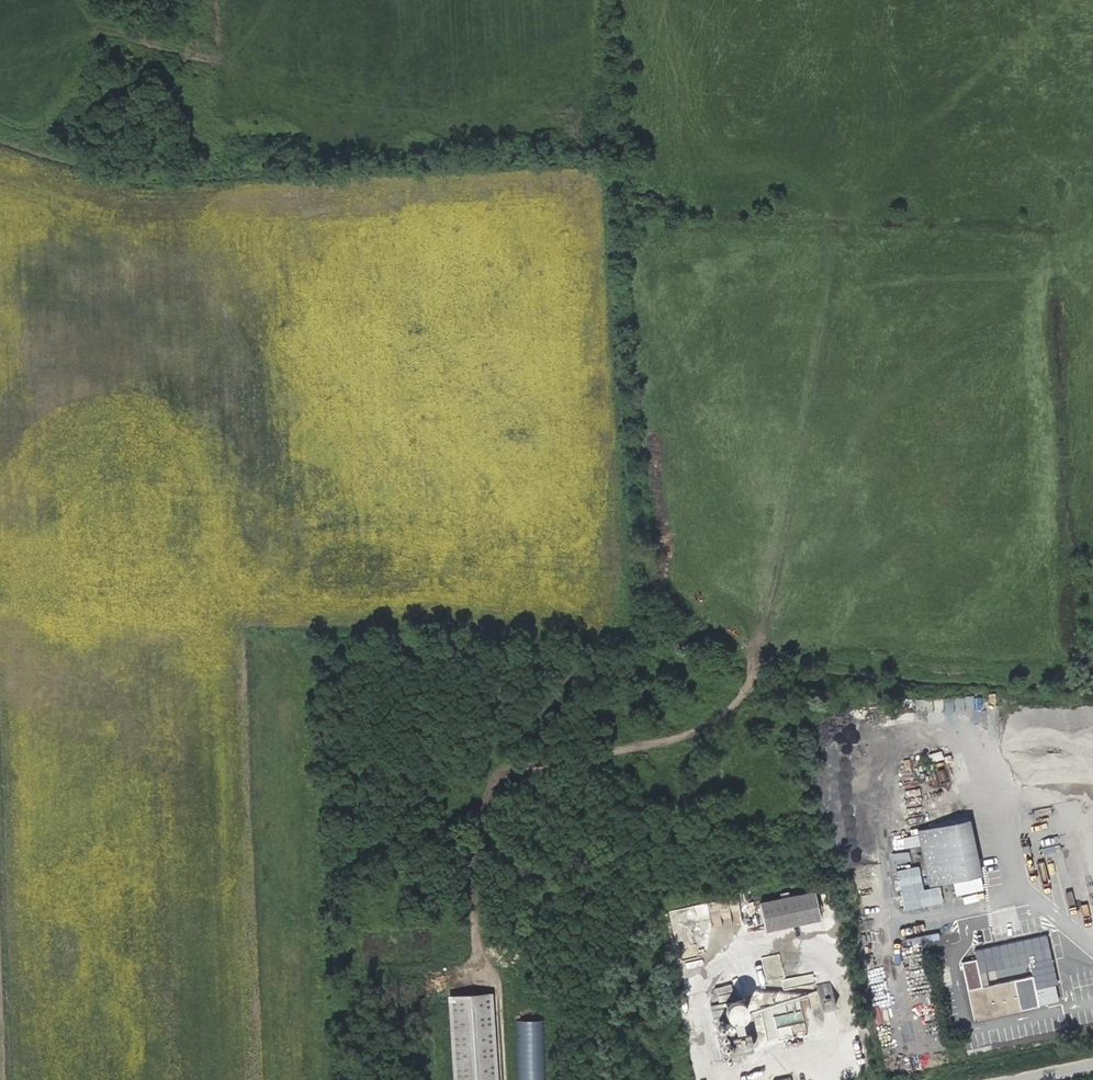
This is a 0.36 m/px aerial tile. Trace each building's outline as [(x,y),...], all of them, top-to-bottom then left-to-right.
[(957,707),(975,708),(975,696),(958,695),(957,707)] [(985,723),(987,710),(974,709),(973,721),(985,723)] [(931,761),(945,757),(943,749),(929,753),(931,761)] [(1034,773),(1050,771),(1049,758),(1032,760),(1034,773)] [(940,781),(948,779),(945,768),(937,770),(940,781)] [(967,820),(917,831),(929,883),(952,879),(956,892),(981,887),(967,820)] [(934,897),(942,896),(941,883),(933,884),(934,897)] [(820,918),(819,913),(815,891),(759,903),(765,930),(820,918)] [(710,924),(741,922),(739,897),(709,899),(710,924)] [(983,933),(980,914),(966,917),(969,935),(983,933)] [(981,987),(974,960),(961,963),(967,990),(981,987)] [(783,985),(813,983),(812,974),(782,977),(783,985)] [(1028,977),(967,990),(973,1018),(1034,1005),(1028,977)] [(817,985),(824,1008),(838,1003),(831,980),(817,985)] [(729,1053),(757,1046),(753,1030),(748,1031),(744,1015),(756,1012),(753,1000),(764,998),(761,986),(734,993),(732,982),(715,986),(719,1002),(712,1004),(715,1018),(732,1014),(735,1028),(724,1031),(729,1053)] [(495,990),(450,992),(455,1079),(500,1079),(495,990)]
